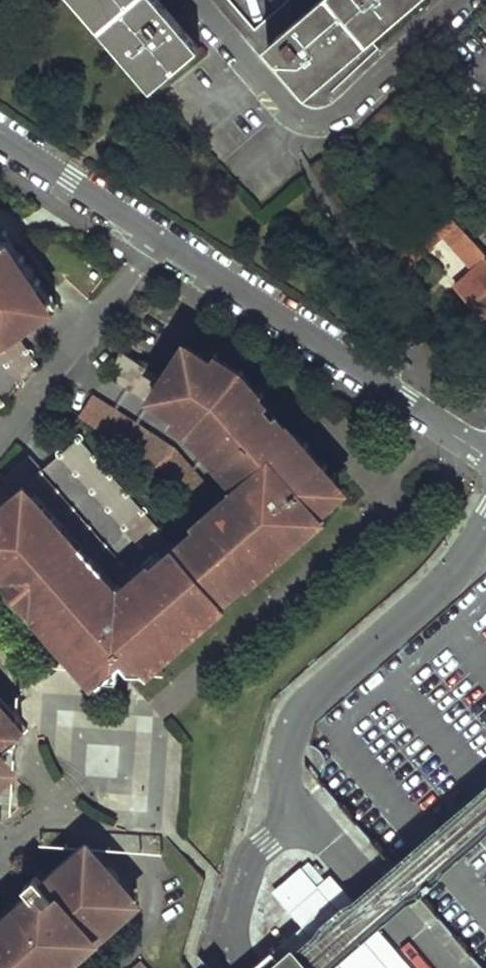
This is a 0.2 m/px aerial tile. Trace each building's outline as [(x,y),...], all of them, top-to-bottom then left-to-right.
[(157,86),(201,48),(159,0),(83,0),(157,86)] [(256,31),(291,0),(229,0),(256,31)] [(268,46),(306,90),(410,0),(321,0),(268,46)] [(432,198),(426,203),(428,207),(425,211),(444,231),(441,233),(453,246),(450,250),(473,274),(454,291),(485,325),(485,258),(484,256),(432,198)] [(410,244),(392,260),(406,274),(438,244),(415,220),(400,234),(410,244)] [(10,254),(6,248),(0,247),(0,258),(2,260),(10,254)] [(35,368),(13,337),(49,313),(17,264),(10,254),(2,260),(0,258),(0,411),(35,368)] [(22,261),(17,264),(49,313),(55,309),(22,261)] [(238,586),(240,588),(278,556),(175,433),(214,368),(209,365),(207,368),(184,354),(162,386),(120,358),(77,422),(156,474),(198,523),(170,548),(216,604),(238,586)] [(216,355),(209,365),(214,368),(233,380),(238,370),(216,355)] [(233,380),(214,368),(175,433),(278,556),(294,542),(201,432),(233,380)] [(242,373),(238,370),(233,380),(236,382),(256,404),(264,396),(242,373)] [(256,404),(236,382),(233,380),(201,432),(294,542),(312,526),(315,517),(338,497),(319,477),(309,466),(304,471),(295,461),(301,456),(299,453),(272,423),(252,440),(247,432),(266,416),(256,404)] [(252,440),(272,423),(266,416),(247,432),(252,440)] [(216,604),(170,548),(169,548),(77,443),(41,474),(31,462),(3,486),(14,498),(19,493),(24,499),(13,509),(13,505),(11,503),(8,504),(5,506),(0,510),(0,577),(1,579),(0,579),(0,583),(30,617),(33,616),(68,656),(69,657),(73,654),(81,663),(77,667),(95,688),(119,668),(125,676),(139,676),(219,607),(216,604)] [(309,466),(319,477),(325,472),(305,448),(299,453),(301,456),(309,466)] [(304,471),(309,466),(301,456),(295,461),(304,471)] [(3,595),(7,603),(9,605),(11,608),(15,611),(21,615),(27,618),(63,660),(68,656),(33,616),(30,617),(0,583),(0,590),(3,595)] [(69,657),(77,667),(81,663),(73,654),(69,657)] [(24,734),(0,705),(0,755),(24,734)] [(0,918),(0,967),(74,967),(148,902),(92,838),(42,879),(38,875),(25,886),(30,891),(20,899),(0,918)] [(310,858),(298,869),(316,888),(328,877),(310,858)] [(282,945),(281,943),(252,967),(409,967),(328,877),(316,888),(298,869),(273,891),(304,926),(282,945)] [(407,873),(406,873),(404,873),(402,875),(401,876),(401,878),(402,880),(403,881),(404,882),(407,882),(408,882),(410,881),(410,880),(411,878),(411,877),(410,875),(409,874),(408,873),(407,873)]
